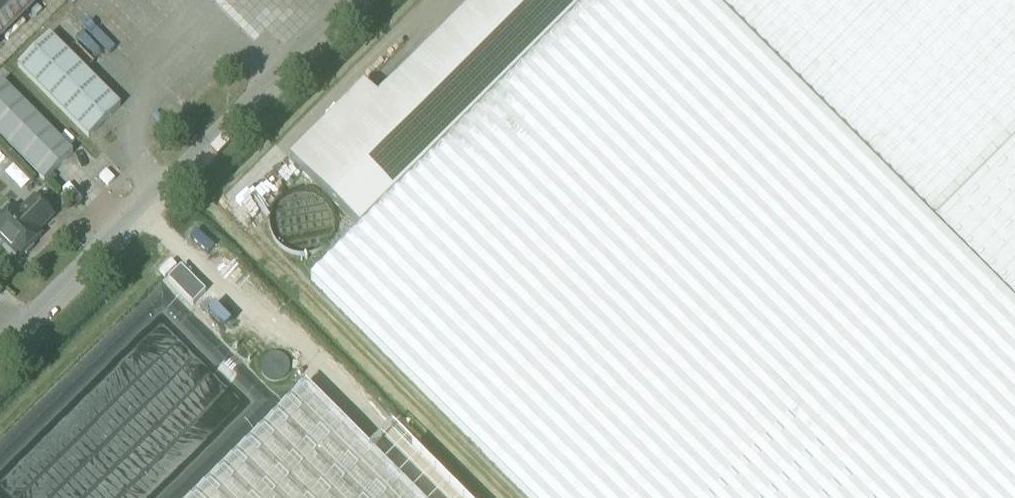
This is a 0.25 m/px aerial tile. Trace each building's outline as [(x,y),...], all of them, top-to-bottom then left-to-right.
[(35,0),(0,0),(0,35),(1,34),(8,40),(25,24),(18,17),(27,8),(35,16),(42,9),(34,1),(35,0)] [(289,159),(361,230),(592,0),(476,0),(378,99),(363,85),(289,159)] [(311,280),(528,497),(1014,497),(1014,309),(932,226),(707,0),(592,0),(361,230),(311,280)] [(1014,144),(1014,0),(707,0),(932,226),(1014,144)] [(121,108),(50,35),(18,66),(89,138),(121,108)] [(0,84),(0,138),(44,182),(73,154),(2,82),(0,84)] [(932,226),(1014,309),(1014,144),(932,226)] [(0,222),(0,239),(19,258),(22,255),(26,256),(34,248),(33,245),(42,236),(38,232),(53,217),(34,199),(19,213),(14,208),(0,222)] [(168,280),(193,305),(206,292),(181,267),(168,280)] [(394,426),(371,447),(307,385),(195,497),(465,497),(394,426)]
